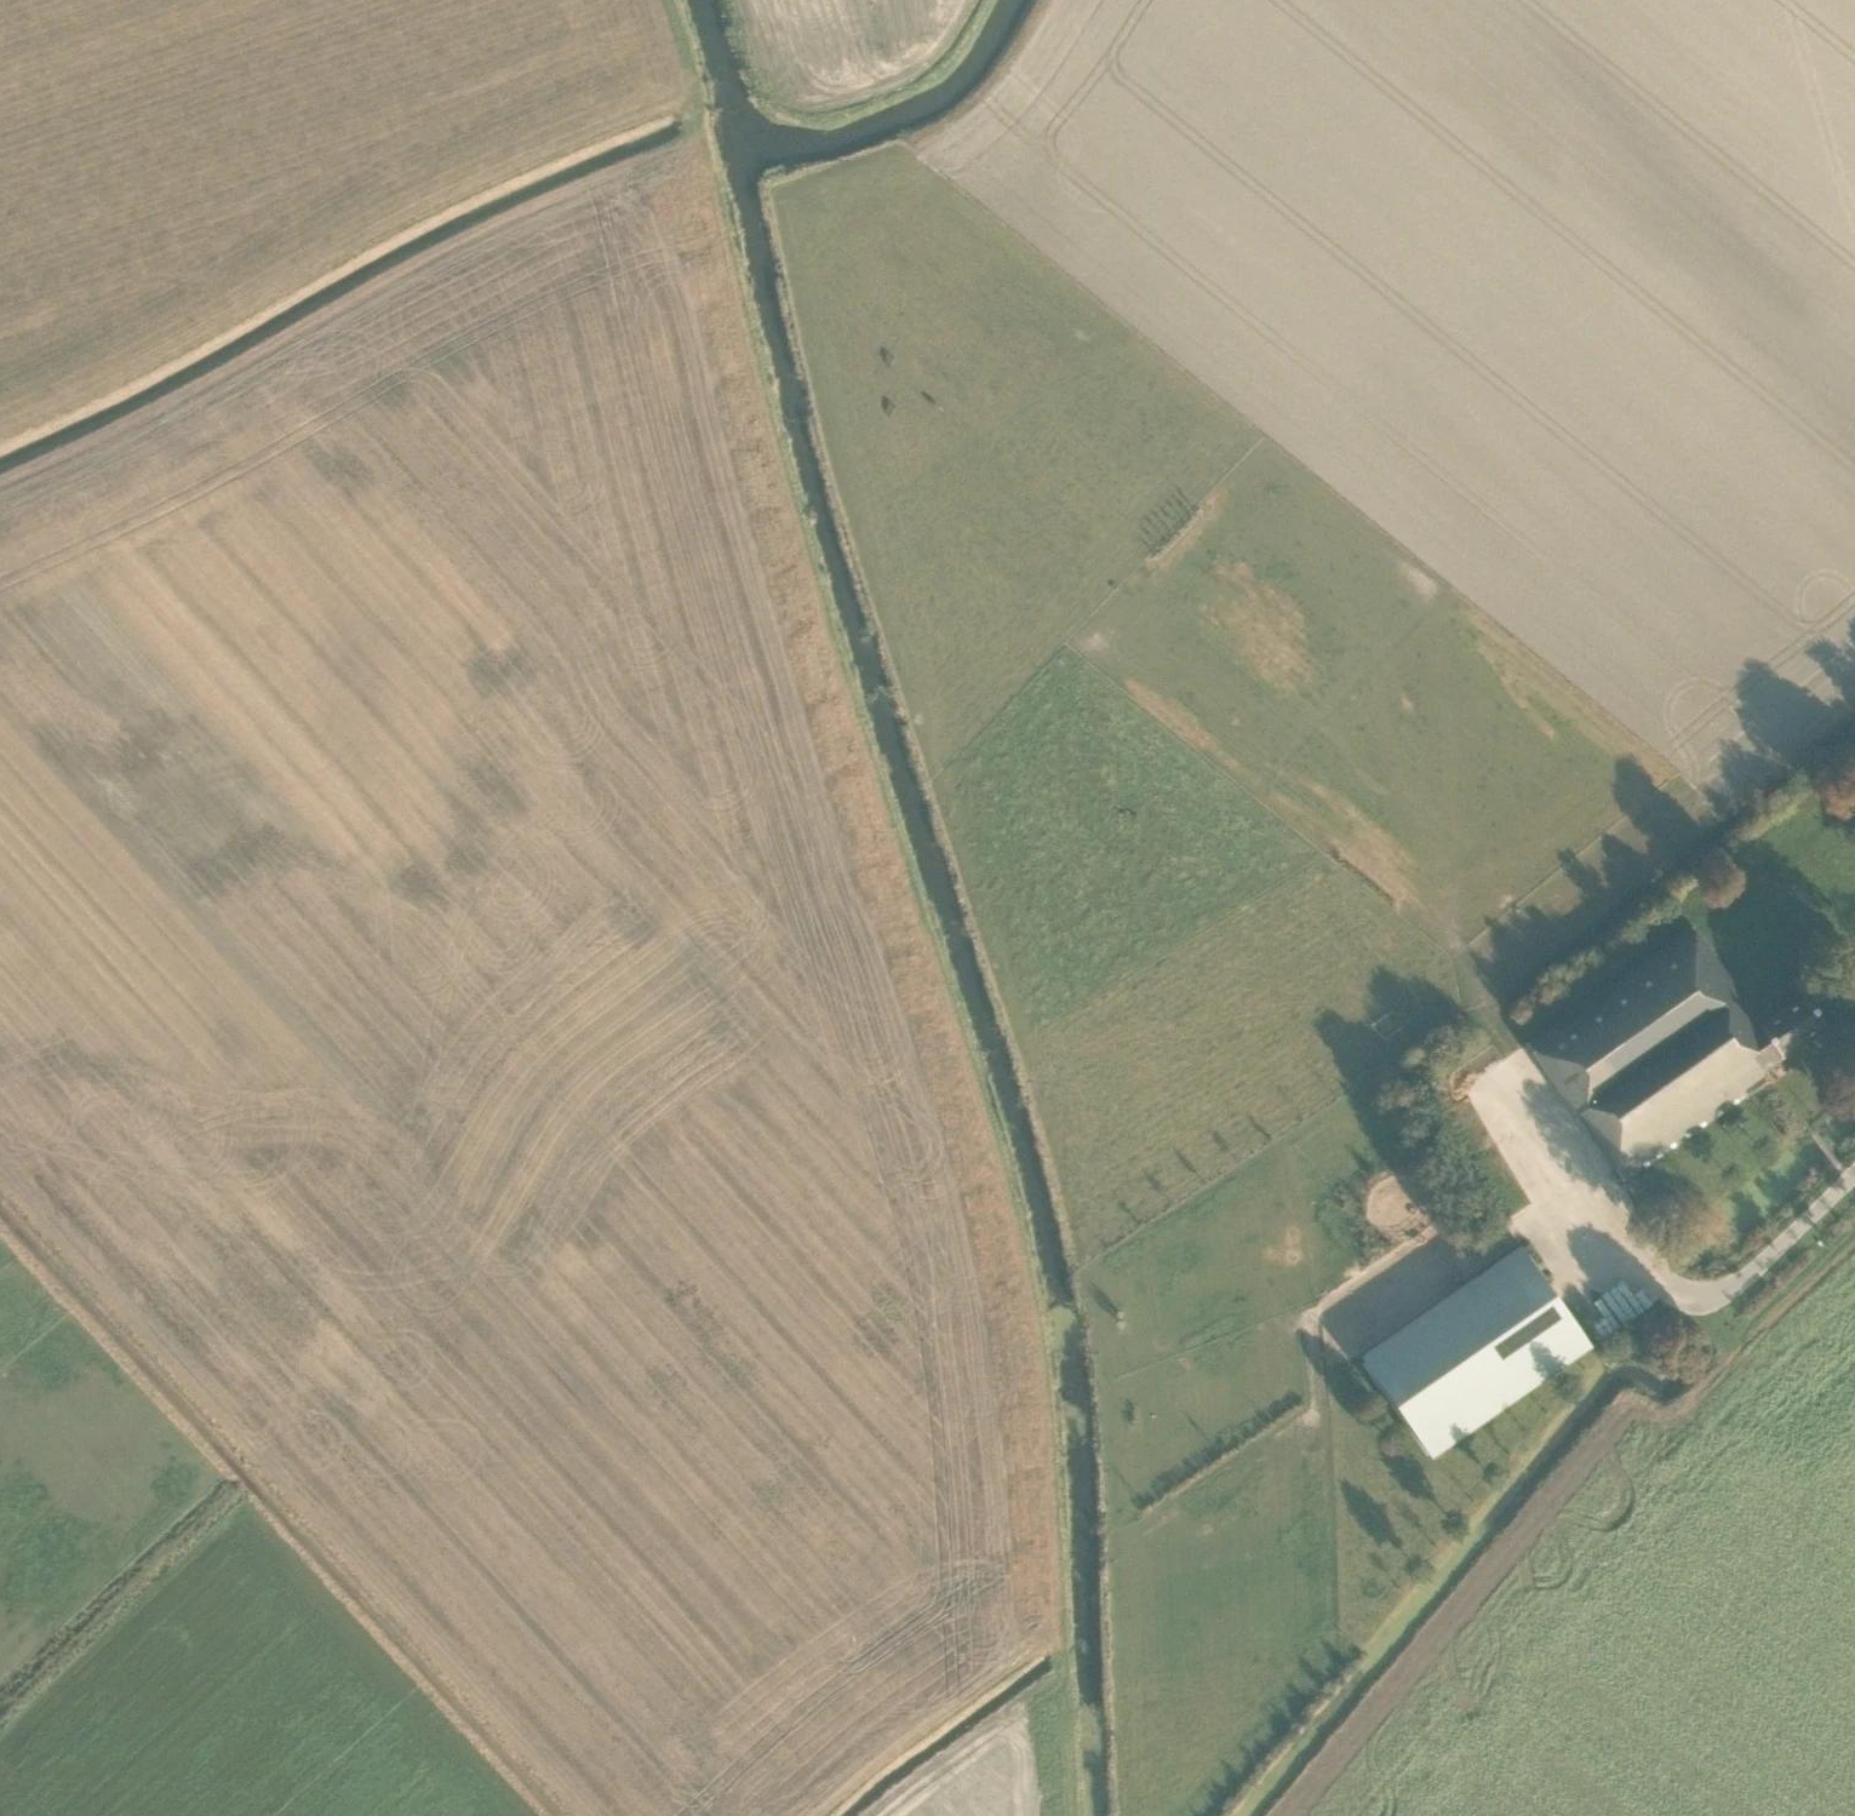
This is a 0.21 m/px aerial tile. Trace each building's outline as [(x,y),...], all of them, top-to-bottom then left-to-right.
[(1762,1031),(1694,931),(1528,1045),(1624,1185),(1768,1087),(1762,1079),(1828,1034),(1806,1003),(1790,1014),(1789,1013),(1762,1031)] [(1590,1350),(1521,1249),(1362,1359),(1430,1460),(1590,1350)]
